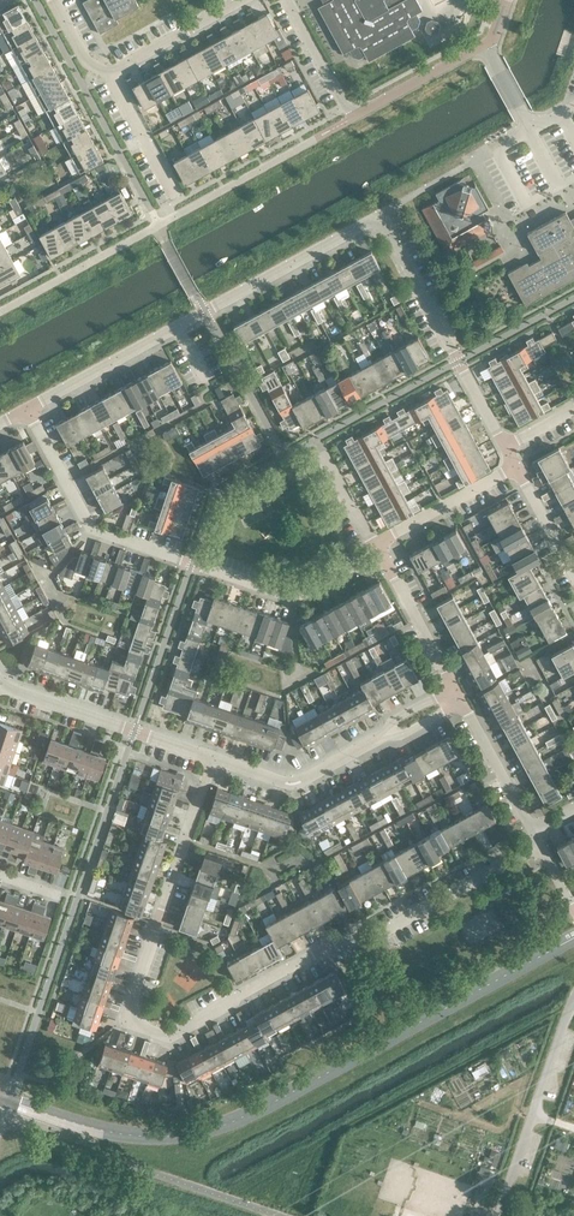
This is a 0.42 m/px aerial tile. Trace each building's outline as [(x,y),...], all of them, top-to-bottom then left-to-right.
[(82,2),(100,33),(118,23),(115,18),(139,5),(136,0),(85,0),(82,2)] [(325,2),(318,7),(343,53),(351,49),(354,55),(358,56),(364,53),(368,61),(372,58),(415,35),(411,28),(417,24),(418,21),(415,14),(423,10),(417,0),(324,0),(325,2)] [(18,4),(0,14),(0,26),(3,32),(27,19),(18,4)] [(246,14),(251,22),(253,21),(264,42),(273,37),(279,48),(287,44),(279,28),(276,30),(267,13),(256,19),(252,11),(246,14)] [(233,21),(238,29),(240,28),(251,49),(264,42),(253,21),(251,22),(243,26),(238,18),(233,21)] [(35,35),(27,19),(3,32),(12,48),(35,35)] [(438,21),(436,22),(433,21),(428,23),(427,27),(429,32),(432,33),(433,32),(434,34),(438,32),(440,25),(438,21)] [(220,28),(224,36),(226,35),(238,56),(251,49),(240,28),(238,29),(230,33),(225,25),(220,28)] [(206,35),(211,44),(213,43),(224,64),(238,56),(226,35),(224,36),(216,41),(212,32),(206,35)] [(44,50),(35,35),(12,48),(20,63),(44,50)] [(193,43),(197,51),(200,50),(211,71),(224,64),(213,43),(211,44),(203,48),(198,40),(193,43)] [(179,50),(184,58),(186,57),(198,78),(211,71),(200,50),(197,51),(189,55),(185,47),(179,50)] [(292,55),(288,47),(280,51),(284,59),(292,55)] [(52,66),(44,50),(20,63),(29,79),(52,66)] [(166,57),(171,66),(173,64),(184,85),(198,78),(186,57),(184,58),(176,62),(172,55),(166,57)] [(295,65),(292,60),(284,64),(286,70),(295,65)] [(153,64),(158,73),(160,72),(171,93),(184,85),(173,64),(171,66),(163,70),(158,62),(153,64)] [(255,67),(254,70),(257,74),(263,71),(260,64),(255,67)] [(61,82),(52,66),(29,79),(37,94),(61,82)] [(270,83),(283,76),(278,67),(273,70),(276,76),(268,80),(270,83)] [(140,72),(144,80),(147,79),(158,100),(171,93),(160,72),(158,73),(150,77),(145,69),(140,72)] [(276,76),(273,70),(265,74),(268,80),(276,76)] [(244,81),(239,72),(232,76),(237,85),(244,81)] [(244,81),(249,79),(246,73),(240,76),(244,81)] [(268,80),(265,74),(257,78),(260,84),(268,80)] [(132,76),(128,78),(123,81),(130,93),(135,91),(144,107),(158,100),(147,79),(144,80),(136,84),(132,76)] [(7,89),(14,85),(10,78),(3,82),(7,89)] [(69,97),(61,82),(37,94),(46,110),(69,97)] [(249,90),(246,85),(238,89),(241,94),(249,90)] [(8,90),(11,96),(18,92),(15,87),(8,90)] [(241,94),(238,89),(230,93),(233,99),(241,94)] [(319,110),(308,89),(294,96),(305,117),(319,110)] [(205,91),(197,95),(202,104),(210,100),(205,91)] [(5,93),(0,95),(0,97),(3,103),(9,100),(5,93)] [(305,117),(294,96),(281,104),(292,124),(305,117)] [(78,113),(69,97),(46,110),(54,125),(78,113)] [(222,105),(219,99),(212,104),(214,109),(222,105)] [(13,108),(9,100),(3,103),(8,111),(13,108)] [(194,109),(189,100),(179,106),(184,115),(194,109)] [(214,109),(212,104),(204,108),(207,113),(214,109)] [(292,124),(281,104),(268,111),(279,132),(292,124)] [(184,115),(179,106),(165,113),(170,122),(184,115)] [(279,132),(268,111),(254,118),(265,139),(279,132)] [(86,128),(78,113),(54,125),(63,141),(86,128)] [(196,119),(193,114),(185,118),(188,123),(196,119)] [(188,123),(185,118),(177,122),(180,128),(188,123)] [(265,139),(254,118),(241,125),(252,146),(265,139)] [(23,126),(19,119),(14,122),(18,129),(23,126)] [(25,122),(28,128),(33,125),(30,119),(25,122)] [(252,146),(241,125),(227,133),(239,154),(252,146)] [(28,134),(23,126),(18,129),(22,137),(28,134)] [(95,144),(86,128),(63,141),(72,157),(95,144)] [(169,134),(166,128),(158,133),(161,138),(169,134)] [(239,154),(227,133),(214,140),(225,161),(239,154)] [(225,161),(214,140),(201,147),(212,168),(225,161)] [(103,159),(95,144),(72,157),(80,172),(103,159)] [(38,153),(34,145),(28,148),(32,156),(38,153)] [(212,168),(201,147),(188,154),(199,175),(212,168)] [(199,175),(188,154),(174,162),(185,183),(199,175)] [(51,168),(57,164),(55,160),(51,159),(47,161),(51,168)] [(107,169),(104,163),(96,168),(99,173),(107,169)] [(88,179),(85,174),(78,178),(81,183),(88,179)] [(81,183),(78,178),(70,182),(73,188),(81,183)] [(459,181),(436,193),(440,199),(434,203),(434,202),(423,208),(447,253),(465,244),(462,240),(468,237),(467,236),(471,234),(472,234),(493,223),(489,216),(486,217),(483,212),(489,208),(476,186),(474,187),(460,183),(459,181)] [(82,186),(74,191),(79,199),(87,195),(82,186)] [(62,194),(59,188),(51,192),(54,198),(62,194)] [(126,201),(120,191),(106,199),(118,219),(131,212),(126,201)] [(54,198),(51,192),(43,197),(46,202),(54,198)] [(59,206),(67,202),(63,193),(55,198),(59,206)] [(19,205),(15,197),(9,200),(14,208),(19,205)] [(118,219),(106,199),(93,206),(105,227),(118,219)] [(35,208),(32,203),(25,207),(28,212),(35,208)] [(23,212),(19,205),(14,208),(18,215),(23,212)] [(105,227),(93,206),(80,213),(91,234),(105,227)] [(521,265),(508,272),(526,305),(573,278),(573,224),(573,225),(566,211),(527,233),(541,258),(523,268),(521,265)] [(91,234),(80,213),(67,220),(78,241),(91,234)] [(78,241),(67,220),(53,228),(65,249),(78,241)] [(33,231),(29,223),(24,226),(28,234),(33,231)] [(65,249),(53,228),(40,235),(51,257),(65,249)] [(38,239),(33,231),(28,234),(32,242),(38,239)] [(5,246),(0,249),(0,266),(12,260),(5,246)] [(48,258),(44,250),(38,253),(43,261),(48,258)] [(380,267),(372,250),(360,257),(369,273),(380,267)] [(369,273),(360,257),(348,263),(357,279),(369,273)] [(12,260),(0,266),(0,284),(20,273),(12,260)] [(357,279),(348,263),(337,269),(346,286),(357,279)] [(346,286),(337,269),(326,276),(335,292),(346,286)] [(335,292),(326,276),(314,282),(323,298),(335,292)] [(356,284),(360,291),(365,288),(361,281),(356,284)] [(323,298),(314,282),(303,288),(312,304),(323,298)] [(312,304),(303,288),(291,294),(300,311),(312,304)] [(369,295),(365,288),(360,291),(364,298),(369,295)] [(300,311),(291,294),(280,301),(289,317),(300,311)] [(334,296),(338,304),(343,301),(339,294),(334,296)] [(399,301),(395,294),(390,297),(394,304),(399,301)] [(289,317),(280,301),(268,307),(278,323),(289,317)] [(346,308),(343,301),(338,304),(341,311),(346,308)] [(406,313),(401,305),(396,308),(401,315),(406,313)] [(311,309),(315,316),(320,313),(316,306),(311,309)] [(278,323),(268,307),(257,313),(266,329),(278,323)] [(266,329),(257,313),(246,319),(255,336),(266,329)] [(323,320),(320,313),(315,316),(318,323),(323,320)] [(255,336),(246,319),(234,326),(243,342),(255,336)] [(288,322),(292,329),(297,326),(293,319),(288,322)] [(572,321),(558,328),(562,336),(573,330),(573,329),(573,325),(572,321)] [(301,333),(297,326),(292,329),(295,336),(301,333)] [(382,331),(386,339),(391,336),(387,328),(382,331)] [(552,331),(539,338),(543,346),(546,344),(556,339),(552,331)] [(396,344),(391,336),(386,339),(391,347),(396,344)] [(430,357),(418,336),(407,343),(418,364),(430,357)] [(513,353),(520,365),(526,361),(546,351),(543,346),(539,338),(535,341),(533,336),(526,340),(529,344),(513,353)] [(359,343),(364,351),(369,349),(364,340),(359,343)] [(418,364),(407,343),(395,349),(407,370),(418,364)] [(278,351),(281,356),(288,352),(285,347),(278,351)] [(373,357),(369,349),(364,351),(368,359),(373,357)] [(407,370),(395,349),(384,355),(395,376),(407,370)] [(290,357),(288,352),(281,356),(283,361),(290,357)] [(336,356),(341,364),(346,361),(341,353),(336,356)] [(520,365),(513,353),(498,361),(495,357),(489,360),(491,365),(487,367),(494,379),(520,365)] [(395,376),(384,355),(372,361),(384,382),(395,376)] [(183,381),(171,360),(159,367),(171,388),(183,381)] [(293,360),(285,364),(288,369),(296,364),(293,360)] [(350,369),(346,361),(341,364),(345,372),(350,369)] [(384,382),(372,361),(361,368),(373,389),(384,382)] [(529,367),(526,361),(520,365),(494,379),(500,390),(526,376),(523,370),(529,367)] [(261,364),(256,366),(260,374),(265,371),(261,364)] [(299,369),(296,364),(288,369),(290,374),(299,369)] [(313,368),(318,376),(323,374),(319,365),(313,368)] [(171,388),(159,367),(148,373),(159,394),(171,388)] [(373,389),(361,368),(350,374),(361,395),(373,389)] [(288,396),(274,370),(262,377),(264,381),(260,383),(263,390),(268,387),(276,403),(288,396)] [(159,394),(148,373),(136,379),(148,400),(159,394)] [(328,382),(323,374),(318,376),(322,384),(328,382)] [(361,395),(350,374),(338,380),(350,401),(361,395)] [(529,382),(526,376),(500,390),(506,401),(538,384),(535,378),(529,382)] [(148,400),(136,379),(125,386),(137,407),(148,400)] [(350,401),(338,380),(327,386),(338,407),(350,401)] [(541,389),(538,384),(506,401),(512,413),(538,399),(535,393),(541,389)] [(137,407),(125,386),(114,392),(125,413),(137,407)] [(338,407),(327,386),(315,393),(327,413),(338,407)] [(437,394),(421,403),(428,415),(454,401),(447,389),(443,391),(441,386),(434,390),(437,394)] [(125,413),(114,392),(102,398),(114,419),(125,413)] [(221,399),(231,419),(235,425),(247,419),(239,403),(243,400),(239,394),(235,396),(233,392),(221,399)] [(327,413),(315,393),(304,399),(315,420),(327,413)] [(200,402),(196,394),(191,396),(195,405),(200,402)] [(293,405),(288,396),(276,403),(284,418),(280,420),(284,427),(288,425),(290,428),(301,422),(302,422),(293,405)] [(114,419),(102,398),(91,404),(102,425),(114,419)] [(315,420),(304,399),(293,405),(302,422),(301,422),(304,426),(315,420)] [(541,405),(538,399),(512,413),(519,425),(551,407),(548,401),(541,405)] [(460,412),(454,401),(428,415),(422,419),(425,424),(431,420),(434,426),(460,412)] [(428,415),(421,403),(406,411),(403,407),(397,411),(399,415),(396,417),(403,429),(405,428),(422,419),(428,415)] [(102,425),(91,404),(79,411),(91,432),(102,425)] [(145,417),(141,408),(136,411),(140,419),(145,417)] [(177,408),(169,412),(172,417),(180,413),(177,408)] [(91,432),(79,411),(68,417),(80,438),(91,432)] [(172,417),(169,412),(161,417),(164,422),(172,417)] [(466,423),(460,412),(434,426),(437,432),(431,436),(434,441),(466,423)] [(370,431),(376,443),(383,440),(403,429),(396,417),(392,419),(390,415),(383,418),(386,422),(370,431)] [(80,438),(68,417),(56,423),(68,444),(80,438)] [(149,425),(145,417),(140,419),(144,427),(149,425)] [(249,451),(235,425),(231,419),(226,422),(230,428),(224,431),(238,457),(249,451)] [(255,434),(247,419),(235,425),(249,451),(261,444),(259,440),(264,438),(260,431),(255,434)] [(122,429),(118,421),(113,424),(117,432),(122,429)] [(472,435),(466,423),(434,441),(437,446),(443,443),(447,449),(472,435)] [(180,433),(176,425),(163,433),(167,441),(180,433)] [(215,428),(209,431),(227,463),(238,457),(224,431),(218,435),(215,428)] [(127,437),(122,429),(117,432),(122,440),(127,437)] [(227,463),(209,431),(204,434),(207,441),(201,444),(215,469),(227,463)] [(376,443),(370,431),(355,440),(352,435),(345,439),(348,443),(344,445),(350,457),(376,443)] [(479,446),(472,435),(447,449),(450,455),(443,458),(446,464),(479,446)] [(386,445),(383,440),(376,443),(350,457),(357,469),(382,455),(379,449),(386,445)] [(35,462),(24,441),(12,448),(23,469),(35,462)] [(192,441),(186,444),(204,476),(215,469),(201,444),(195,447),(192,441)] [(109,445),(101,450),(104,455),(112,450),(109,445)] [(485,458),(479,446),(446,464),(449,469),(456,466),(459,472),(485,458)] [(571,468),(559,447),(533,461),(537,470),(536,471),(538,474),(532,477),(535,483),(538,482),(539,485),(549,480),(549,479),(566,470),(567,470),(571,468)] [(23,469),(12,448),(1,454),(12,475),(23,469)] [(104,455),(101,450),(93,454),(95,459),(104,455)] [(1,454),(0,454),(0,480),(1,481),(12,475),(1,454)] [(138,462),(134,455),(129,458),(133,465),(138,462)] [(386,460),(382,455),(357,469),(363,480),(395,462),(392,457),(386,460)] [(86,458),(78,462),(80,467),(88,463),(86,458)] [(491,469),(485,458),(459,472),(462,478),(456,481),(459,487),(491,469)] [(39,472),(46,468),(41,459),(34,463),(39,472)] [(142,469),(138,462),(133,465),(136,472),(142,469)] [(398,468),(395,462),(363,480),(369,491),(395,477),(392,471),(398,468)] [(86,475),(93,487),(110,478),(104,466),(86,475)] [(549,479),(549,480),(554,488),(555,491),(573,481),(567,470),(566,470),(549,479)] [(200,488),(165,476),(163,482),(170,485),(168,491),(195,500),(200,488)] [(398,483),(395,477),(369,491),(372,497),(375,502),(408,485),(405,480),(398,483)] [(116,489),(110,478),(93,487),(99,498),(116,489)] [(573,481),(555,491),(554,488),(548,491),(550,497),(557,494),(562,502),(573,495),(573,484),(573,481)] [(42,484),(34,488),(37,493),(45,489),(42,484)] [(411,490),(408,485),(375,502),(382,514),(407,500),(404,494),(411,490)] [(37,493),(34,488),(26,493),(29,498),(37,493)] [(123,501),(116,489),(99,498),(106,510),(123,501)] [(195,500),(168,491),(165,497),(158,495),(156,501),(191,513),(195,500)] [(550,497),(548,491),(541,495),(544,500),(550,497)] [(158,495),(151,492),(149,498),(156,501),(158,495)] [(30,506),(47,496),(45,493),(28,503),(30,506)] [(562,502),(566,511),(560,514),(563,520),(569,516),(568,514),(573,510),(573,495),(562,502)] [(30,506),(36,517),(53,508),(55,511),(61,507),(58,502),(52,505),(47,496),(30,506)] [(19,497),(11,501),(14,506),(22,502),(19,497)] [(68,504),(64,498),(58,502),(61,507),(68,504)] [(411,506),(407,500),(382,514),(388,526),(420,508),(417,502),(411,506)] [(14,506),(11,501),(3,505),(6,510),(14,506)] [(191,513),(156,501),(154,506),(161,509),(159,515),(187,525),(191,513)] [(515,513),(508,501),(487,513),(494,524),(515,513)] [(138,508),(132,506),(129,514),(135,516),(138,508)] [(53,508),(36,517),(42,529),(60,519),(55,511),(53,508)] [(521,524),(515,513),(494,524),(500,536),(521,524)] [(563,520),(560,514),(554,518),(557,523),(563,520)] [(187,525),(159,515),(157,522),(150,519),(148,526),(182,538),(187,525)] [(66,531),(64,528),(60,519),(42,529),(49,540),(66,531)] [(80,527),(77,521),(71,524),(74,530),(80,527)] [(474,526),(471,521),(463,526),(466,531),(474,526)] [(74,530),(71,524),(64,528),(66,531),(49,540),(55,552),(55,557),(60,561),(70,548),(71,544),(72,543),(67,533),(74,530)] [(527,536),(521,524),(500,536),(506,547),(527,536)] [(12,533),(7,525),(2,527),(7,536),(12,533)] [(465,545),(457,529),(445,536),(453,552),(465,545)] [(565,538),(568,543),(573,540),(573,538),(572,534),(565,538)] [(453,552),(445,536),(433,542),(442,558),(453,552)] [(533,547),(527,536),(506,547),(512,558),(533,547)] [(476,538),(471,541),(475,549),(480,546),(476,538)] [(20,548),(15,539),(10,542),(15,550),(20,548)] [(102,542),(96,540),(93,547),(99,549),(102,542)] [(442,558),(433,542),(422,548),(431,564),(442,558)] [(485,554),(480,546),(475,549),(480,557),(485,554)] [(79,557),(74,555),(59,573),(72,578),(75,569),(87,573),(94,554),(97,555),(99,549),(93,547),(91,554),(81,550),(79,557)] [(540,559),(533,547),(512,558),(518,569),(519,570),(534,562),(540,559)] [(24,556),(20,548),(15,550),(19,558),(24,556)] [(126,550),(120,548),(118,555),(124,557),(126,550)] [(431,564),(422,548),(410,555),(419,571),(431,564)] [(94,554),(87,573),(100,577),(106,559),(97,555),(94,554)] [(124,557),(118,555),(115,562),(106,559),(100,577),(112,582),(118,563),(121,564),(124,557)] [(37,562),(44,565),(46,560),(40,557),(37,562)] [(151,559),(145,557),(142,563),(148,565),(151,559)] [(541,561),(540,559),(534,562),(519,570),(518,569),(508,575),(520,596),(524,594),(541,585),(536,576),(542,572),(541,569),(544,567),(547,566),(544,559),(541,561)] [(488,561),(483,564),(488,572),(493,569),(488,561)] [(32,570),(28,562),(23,565),(27,573),(32,570)] [(118,563),(112,582),(124,586),(131,567),(121,564),(118,563)] [(148,565),(142,563),(140,570),(131,567),(124,586),(137,590),(143,571),(146,572),(148,565)] [(23,566),(16,570),(20,577),(27,573),(23,566)] [(497,577),(493,569),(488,572),(492,580),(497,577)] [(37,579),(32,570),(27,573),(32,581),(37,579)] [(472,570),(465,574),(468,579),(475,575),(472,570)] [(137,590),(148,594),(149,594),(154,580),(156,575),(146,572),(143,571),(137,590)] [(468,579),(465,574),(458,577),(461,583),(468,579)] [(451,575),(444,579),(449,588),(456,585),(451,575)] [(149,594),(148,594),(144,608),(157,612),(163,596),(167,597),(170,590),(165,589),(166,584),(154,580),(149,594)] [(391,602),(380,581),(368,587),(380,608),(391,602)] [(45,593),(40,585),(35,588),(40,596),(45,593)] [(445,585),(438,589),(441,594),(448,590),(445,585)] [(547,596),(541,585),(524,594),(530,605),(547,596)] [(4,586),(0,588),(0,603),(10,597),(4,586)] [(482,586),(477,589),(481,595),(486,593),(482,586)] [(380,608),(368,587),(357,593),(368,614),(380,608)] [(441,594),(438,589),(431,592),(434,598),(441,594)] [(49,601),(45,593),(40,596),(44,604),(49,601)] [(368,614),(357,593),(345,600),(357,621),(368,614)] [(490,600),(486,593),(481,595),(484,602),(490,600)] [(437,604),(443,616),(460,607),(453,595),(437,604)] [(197,607),(191,624),(204,628),(208,619),(207,619),(213,601),(213,600),(200,596),(199,600),(194,599),(192,605),(197,607)] [(214,596),(213,600),(213,601),(207,619),(208,619),(219,623),(227,600),(214,596)] [(553,607),(547,596),(530,605),(536,617),(553,607)] [(10,597),(0,603),(0,618),(17,609),(10,597)] [(240,604),(227,600),(219,623),(232,627),(240,604)] [(357,621),(345,600),(334,606),(345,627),(357,621)] [(252,608),(240,604),(232,627),(244,631),(252,608)] [(345,627),(334,606),(323,612),(334,633),(345,627)] [(466,619),(460,607),(443,616),(450,627),(466,619)] [(559,619),(553,607),(536,617),(542,628),(559,619)] [(57,616),(53,608),(48,611),(52,619),(57,616)] [(157,612),(144,608),(142,612),(139,621),(134,636),(147,640),(149,636),(154,638),(156,631),(151,629),(157,612)] [(264,613),(252,608),(244,631),(256,635),(264,613)] [(498,615),(494,608),(489,611),(493,618),(498,615)] [(17,609),(0,618),(0,628),(2,632),(23,620),(17,609)] [(133,609),(130,618),(139,621),(142,612),(133,609)] [(505,609),(500,612),(504,619),(509,616),(505,609)] [(334,633),(323,612),(311,618),(323,639),(334,633)] [(276,617),(264,613),(256,635),(268,640),(276,617)] [(502,622),(498,615),(493,618),(497,625),(502,622)] [(513,623),(509,616),(504,619),(508,625),(508,626),(513,623)] [(289,621),(276,617),(268,640),(281,644),(280,649),(293,653),(292,638),(284,635),(289,621)] [(323,639),(311,618),(299,625),(311,646),(323,639)] [(472,630),(466,619),(450,627),(456,639),(472,630)] [(566,631),(559,619),(542,628),(549,640),(566,631)] [(29,632),(23,620),(2,632),(8,643),(29,632)] [(404,625),(401,620),(393,624),(396,629),(404,625)] [(508,626),(508,625),(503,628),(505,633),(515,628),(513,623),(508,626)] [(204,628),(191,624),(185,641),(180,639),(178,646),(183,648),(181,652),(195,656),(204,628)] [(72,628),(66,626),(63,635),(69,637),(72,628)] [(386,628),(378,632),(381,637),(389,633),(386,628)] [(478,642),(472,630),(456,639),(462,650),(478,642)] [(381,637),(378,632),(370,637),(373,642),(381,637)] [(96,636),(91,634),(88,643),(93,645),(96,636)] [(108,634),(106,640),(115,643),(117,637),(108,634)] [(399,642),(394,634),(389,637),(394,645),(399,642)] [(69,637),(63,635),(60,643),(66,645),(69,637)] [(524,635),(517,639),(520,644),(527,640),(524,635)] [(147,640),(134,636),(127,656),(125,663),(138,668),(144,651),(148,653),(151,646),(146,644),(147,640)] [(506,644),(504,639),(495,643),(498,648),(506,644)] [(520,644),(517,639),(510,642),(513,647),(520,644)] [(364,640),(355,645),(358,650),(366,645),(364,640)] [(222,641),(221,643),(220,646),(229,649),(231,644),(222,641)] [(462,650),(456,653),(463,664),(484,653),(478,642),(462,650)] [(31,657),(26,656),(23,664),(28,666),(41,670),(48,648),(35,643),(31,657)] [(93,645),(88,643),(85,652),(90,654),(93,645)] [(498,648),(495,643),(487,648),(489,650),(490,653),(498,648)] [(573,670),(573,645),(573,643),(551,655),(563,676),(573,670)] [(358,650),(355,645),(347,649),(350,654),(358,650)] [(378,654),(374,645),(369,648),(373,656),(378,654)] [(229,649),(220,646),(218,651),(227,655),(229,649)] [(61,652),(48,648),(41,670),(53,675),(61,652)] [(251,651),(242,648),(240,653),(249,656),(251,651)] [(526,656),(522,648),(515,651),(520,659),(526,656)] [(495,662),(490,653),(489,650),(484,653),(463,664),(469,676),(490,665),(495,662)] [(227,655),(218,651),(217,657),(225,660),(227,655)] [(73,656),(61,652),(53,675),(65,679),(73,656)] [(195,656),(181,652),(180,656),(175,654),(173,661),(178,663),(172,679),(185,684),(188,677),(195,656)] [(340,653),(332,657),(335,663),(343,658),(340,653)] [(112,659),(109,669),(110,669),(103,687),(104,687),(116,691),(125,663),(127,656),(121,654),(119,661),(112,659)] [(383,662),(378,654),(373,656),(378,664),(383,662)] [(85,660),(73,656),(65,679),(77,683),(85,660)] [(335,663),(332,657),(324,662),(327,667),(335,663)] [(418,678),(407,657),(395,664),(407,685),(418,678)] [(355,666),(351,658),(346,661),(350,669),(355,666)] [(97,665),(85,660),(77,683),(90,687),(97,665)] [(518,665),(515,660),(506,664),(509,669),(518,665)] [(138,668),(125,663),(116,691),(128,696),(130,691),(135,693),(137,686),(132,684),(138,668)] [(407,685),(395,664),(384,670),(395,691),(407,685)] [(110,669),(109,669),(97,665),(90,687),(102,692),(104,687),(103,687),(110,669)] [(496,676),(490,665),(469,676),(475,688),(496,676)] [(360,674),(355,666),(350,669),(355,677),(360,674)] [(520,669),(512,673),(514,678),(522,674),(520,669)] [(212,670),(210,675),(219,678),(221,673),(212,670)] [(395,691),(384,670),(372,676),(384,697),(395,691)] [(332,679),(328,671),(323,674),(327,682),(332,679)] [(219,678),(210,675),(208,680),(217,683),(219,678)] [(384,697),(372,676),(360,683),(364,689),(364,688),(372,703),(373,703),(384,697)] [(188,677),(185,684),(175,712),(187,716),(188,716),(194,697),(194,698),(198,688),(191,686),(193,679),(188,677)] [(185,684),(172,679),(166,696),(162,694),(159,701),(164,703),(163,707),(175,712),(185,684)] [(337,687),(332,679),(327,682),(331,690),(337,687)] [(558,679),(550,684),(552,689),(561,684),(558,679)] [(505,692),(499,680),(478,692),(484,704),(505,692)] [(310,691),(305,683),(300,686),(304,694),(310,691)] [(242,686),(236,684),(233,693),(239,695),(242,686)] [(364,688),(364,689),(353,695),(364,716),(376,709),(373,703),(372,703),(364,688)] [(534,695),(531,690),(523,694),(526,699),(534,695)] [(314,699),(310,691),(304,694),(309,702),(314,699)] [(511,704),(505,692),(484,704),(490,715),(511,704)] [(239,695),(233,693),(230,702),(236,703),(239,695)] [(266,694),(261,693),(258,701),(264,703),(266,694)] [(526,699),(523,694),(515,698),(518,703),(526,699)] [(364,716),(353,695),(341,701),(353,722),(364,716)] [(188,716),(187,716),(186,720),(198,724),(206,702),(194,698),(194,697),(188,716)] [(276,698),(274,706),(281,708),(283,701),(276,698)] [(562,706),(557,698),(552,701),(557,709),(562,706)] [(264,703),(258,701),(255,710),(261,712),(264,703)] [(353,722),(341,701),(330,707),(341,728),(353,722)] [(218,706),(206,702),(198,724),(211,729),(218,706)] [(549,703),(545,706),(548,713),(553,710),(549,703)] [(562,706),(566,712),(570,710),(571,707),(569,703),(562,706)] [(517,715),(511,704),(490,715),(497,727),(502,724),(518,715),(517,715)] [(231,710),(218,706),(211,729),(223,733),(231,710)] [(566,714),(562,706),(557,709),(561,717),(566,714)] [(341,728),(330,707),(318,713),(330,734),(341,728)] [(243,714),(231,710),(223,733),(235,737),(243,714)] [(557,717),(553,710),(548,713),(552,720),(557,717)] [(330,734),(318,713),(307,720),(318,741),(330,734)] [(255,719),(243,714),(235,737),(247,741),(255,719)] [(518,714),(517,715),(518,715),(502,724),(508,735),(524,726),(518,714)] [(267,723),(255,719),(247,741),(260,745),(267,723)] [(318,741),(307,720),(296,726),(293,721),(289,723),(290,735),(297,731),(305,744),(307,747),(318,741)] [(0,722),(0,734),(18,740),(22,729),(0,721),(0,722)] [(279,727),(267,723),(260,745),(272,750),(274,746),(279,732),(286,735),(285,724),(281,722),(279,727)] [(531,737),(524,726),(508,735),(514,746),(531,737)] [(49,732),(40,729),(35,742),(44,745),(49,732)] [(77,733),(73,731),(69,745),(62,743),(54,764),(65,768),(73,746),(74,743),(77,733)] [(297,731),(290,735),(297,748),(305,744),(297,731)] [(279,732),(274,746),(282,749),(287,735),(286,735),(279,732)] [(562,738),(559,733),(552,737),(555,742),(562,738)] [(0,734),(0,746),(14,751),(18,740),(0,734)] [(459,753),(450,736),(438,743),(448,760),(459,753)] [(537,749),(531,737),(514,746),(521,758),(537,749)] [(555,742),(552,737),(545,741),(548,746),(555,742)] [(43,761),(54,764),(62,743),(51,739),(43,761)] [(448,760),(438,743),(427,749),(436,766),(448,760)] [(0,746),(0,758),(11,762),(14,751),(0,746)] [(84,750),(73,746),(65,768),(76,772),(84,750)] [(436,766),(427,749),(416,755),(425,772),(436,766)] [(543,760),(537,749),(521,758),(527,769),(543,760)] [(95,754),(84,750),(76,772),(87,775),(95,754)] [(106,758),(95,754),(87,775),(98,779),(106,758)] [(416,755),(404,761),(413,778),(425,772),(416,755)] [(402,757),(390,764),(402,785),(413,778),(404,761),(402,757)] [(0,758),(0,770),(7,773),(11,762),(0,758)] [(549,772),(543,760),(527,769),(533,780),(549,772)] [(402,785),(390,764),(379,770),(390,791),(402,785)] [(183,776),(161,768),(156,781),(179,789),(183,776)] [(390,791),(379,770),(368,776),(379,797),(390,791)] [(473,778),(469,771),(464,773),(468,780),(473,778)] [(461,784),(468,780),(464,773),(463,772),(456,775),(461,784)] [(556,783),(549,772),(533,780),(539,792),(556,783)] [(141,776),(132,773),(128,786),(137,789),(141,776)] [(439,777),(443,785),(448,782),(444,775),(439,777)] [(379,797),(368,776),(356,782),(368,803),(379,797)] [(179,789),(156,781),(152,794),(175,802),(175,799),(179,789)] [(479,788),(475,781),(470,784),(474,791),(479,788)] [(368,803),(356,782),(345,788),(356,809),(368,803)] [(452,789),(448,782),(443,785),(447,792),(452,789)] [(562,795),(556,783),(539,792),(546,803),(562,795)] [(80,797),(82,789),(76,787),(74,795),(80,797)] [(230,792),(217,788),(210,811),(222,815),(230,792)] [(356,809),(345,788),(334,795),(345,816),(356,809)] [(461,795),(458,790),(451,794),(454,799),(461,795)] [(242,797),(230,792),(222,815),(235,819),(242,797)] [(175,802),(152,794),(148,806),(170,814),(174,804),(181,806),(182,801),(175,799),(175,802)] [(431,794),(424,798),(427,803),(434,799),(431,794)] [(454,799),(451,794),(444,797),(447,803),(454,799)] [(345,816),(334,795),(322,801),(334,822),(345,816)] [(391,798),(396,806),(401,803),(396,795),(391,798)] [(255,801),(242,797),(235,819),(247,823),(255,801)] [(427,803),(424,798),(416,802),(419,807),(427,803)] [(267,805),(255,801),(247,823),(259,828),(267,805)] [(334,822),(322,801),(311,807),(322,828),(334,822)] [(405,812),(401,803),(396,806),(400,814),(405,812)] [(496,819),(487,803),(475,810),(484,826),(496,819)] [(279,809),(267,805),(259,828),(271,832),(279,809)] [(435,811),(431,805),(426,807),(430,814),(435,811)] [(170,814),(148,806),(144,818),(166,826),(165,828),(172,831),(174,826),(167,823),(170,814)] [(322,828),(311,807),(299,814),(310,835),(322,828)] [(292,813),(279,809),(271,832),(289,838),(292,829),(287,827),(292,813)] [(484,826),(475,810),(464,816),(473,832),(484,826)] [(116,811),(113,821),(124,825),(127,815),(116,811)] [(439,819),(435,811),(430,814),(434,821),(439,819)] [(415,817),(413,812),(404,817),(407,822),(415,817)] [(386,816),(377,821),(380,826),(388,821),(386,816)] [(473,832),(464,816),(452,822),(461,838),(473,832)] [(407,822),(404,817),(396,821),(399,826),(407,822)] [(166,826),(144,818),(139,831),(144,833),(144,832),(162,838),(165,828),(166,826)] [(346,823),(350,831),(355,829),(351,820),(346,823)] [(1,821),(0,822),(0,844),(4,846),(11,824),(1,821)] [(380,826),(377,821),(369,825),(372,830),(380,826)] [(461,838),(452,822),(441,828),(450,844),(461,838)] [(22,828),(11,824),(4,846),(15,850),(22,828)] [(117,826),(111,824),(108,833),(114,835),(117,826)] [(389,835),(384,827),(379,830),(384,838),(389,835)] [(34,832),(22,828),(15,850),(14,853),(12,859),(16,861),(19,851),(26,853),(31,837),(32,837),(34,832)] [(450,844),(441,828),(430,835),(438,851),(439,851),(450,844)] [(360,837),(355,829),(350,831),(355,839),(360,837)] [(44,835),(34,832),(32,837),(31,837),(26,853),(24,859),(35,862),(42,841),(44,835)] [(144,832),(144,833),(140,845),(163,852),(167,839),(162,838),(144,832)] [(114,835),(108,833),(105,842),(111,844),(114,835)] [(210,838),(201,835),(199,840),(208,843),(210,838)] [(393,844),(389,835),(384,838),(388,847),(393,844)] [(438,851),(430,835),(418,841),(429,862),(441,855),(439,851),(438,851)] [(331,846),(327,837),(319,842),(324,850),(331,846)] [(370,842),(367,837),(359,841),(362,846),(370,842)] [(569,840),(557,846),(562,855),(558,857),(561,864),(573,858),(573,849),(569,840)] [(53,844),(42,841),(35,862),(46,866),(53,844)] [(218,841),(216,846),(225,849),(227,844),(218,841)] [(340,841),(332,845),(335,850),(343,846),(340,841)] [(362,846),(359,841),(351,846),(354,851),(362,846)] [(429,862),(418,841),(407,847),(418,868),(429,862)] [(64,848),(53,844),(46,866),(57,870),(64,848)] [(235,847),(227,844),(225,849),(233,852),(235,847)] [(163,852),(140,845),(136,857),(158,864),(163,852)] [(335,850),(332,845),(331,846),(324,850),(326,855),(335,850)] [(418,868),(407,847),(395,853),(407,874),(418,868)] [(108,850),(103,849),(100,857),(105,859),(108,850)] [(242,849),(240,854),(249,857),(251,852),(242,849)] [(343,861),(339,852),(334,855),(338,863),(343,861)] [(205,853),(200,865),(218,871),(222,858),(205,853)] [(407,874),(395,853),(384,859),(395,881),(407,874)] [(105,859),(100,857),(97,866),(102,868),(105,859)] [(158,864),(136,857),(132,869),(154,877),(158,864)] [(395,881),(384,859),(372,866),(384,887),(395,881)] [(348,869),(343,861),(338,863),(343,871),(348,869)] [(321,862),(313,866),(315,872),(324,867),(321,862)] [(249,865),(244,863),(241,871),(247,873),(249,865)] [(218,871),(200,865),(196,877),(214,883),(218,871)] [(384,887),(372,866),(361,872),(372,893),(384,887)] [(154,877),(132,869),(127,882),(150,889),(154,877)] [(372,893),(361,872),(349,878),(361,899),(372,893)] [(100,875),(94,873),(91,882),(97,884),(100,875)] [(214,883),(196,877),(192,890),(209,896),(214,883)] [(361,899),(349,878),(338,885),(349,906),(361,899)] [(298,881),(303,889),(308,886),(303,879),(298,881)] [(97,884),(91,882),(88,890),(94,892),(97,884)] [(150,889),(127,882),(123,894),(146,902),(150,889)] [(237,883),(234,891),(240,892),(242,885),(237,883)] [(312,894),(308,886),(303,889),(307,897),(312,894)] [(346,907),(334,886),(323,893),(335,914),(346,907)] [(209,896),(192,890),(188,902),(205,908),(209,896)] [(275,894),(280,902),(285,899),(281,891),(275,894)] [(335,914),(323,893),(311,899),(323,920),(335,914)] [(146,902),(123,894),(119,906),(142,914),(146,902)] [(263,900),(261,895),(252,900),(255,905),(263,900)] [(289,907),(285,899),(280,902),(284,910),(289,907)] [(323,920),(311,899),(300,905),(312,926),(323,920)] [(0,900),(0,924),(2,925),(10,903),(0,900)] [(255,905),(252,900),(245,903),(248,908),(255,905)] [(205,908),(188,902),(183,915),(201,921),(205,908)] [(24,908),(10,903),(2,925),(16,930),(24,908)] [(312,926),(300,905),(289,912),(300,932),(312,926)] [(228,907),(226,915),(231,917),(234,909),(228,907)] [(37,913),(24,908),(16,930),(30,935),(37,913)] [(134,915),(112,908),(107,920),(130,928),(131,926),(134,915)] [(300,932),(289,912),(277,918),(289,939),(300,932)] [(51,917),(37,913),(30,935),(44,939),(51,917)] [(201,921),(183,915),(179,927),(197,933),(201,921)] [(231,917),(226,915),(223,923),(229,924),(231,917)] [(240,920),(235,918),(232,926),(237,928),(240,920)] [(289,939),(277,918),(266,924),(273,938),(277,945),(289,939)] [(130,928),(107,920),(103,933),(126,940),(129,931),(137,933),(138,928),(131,926),(130,928)] [(237,928),(232,926),(229,934),(235,936),(237,928)] [(126,940),(103,933),(99,945),(122,953),(121,955),(128,958),(130,953),(122,950),(126,940)] [(217,934),(210,938),(213,943),(220,939),(217,934)] [(273,938),(262,944),(271,960),(282,954),(277,945),(273,938)] [(224,948),(222,943),(215,946),(217,952),(224,948)] [(271,960),(262,944),(250,950),(259,966),(271,960)] [(122,953),(99,945),(95,957),(117,965),(121,955),(122,953)] [(259,966),(250,950),(239,957),(248,973),(259,966)] [(117,965),(95,957),(90,970),(113,977),(114,975),(117,965)] [(248,973),(239,957),(227,963),(236,979),(248,973)] [(21,966),(20,970),(33,975),(34,970),(36,966),(27,963),(26,967),(21,966)] [(113,977),(90,970),(86,982),(109,990),(112,980),(120,982),(121,978),(114,975),(113,977)] [(335,970),(323,977),(334,998),(346,991),(335,970)] [(334,998),(323,977),(312,983),(323,1004),(334,998)] [(109,990),(86,982),(82,994),(105,1002),(104,1004),(111,1007),(113,1002),(106,1000),(109,990)] [(323,1004),(312,983),(300,989),(312,1010),(323,1004)] [(312,1010),(300,989),(289,996),(300,1016),(312,1010)] [(105,1002),(82,994),(78,1006),(101,1014),(104,1004),(105,1002)] [(300,1016),(289,996),(278,1002),(289,1023),(300,1016)] [(289,1023),(278,1002),(266,1008),(278,1029),(289,1023)] [(364,1011),(359,1003),(354,1005),(359,1014),(364,1011)] [(69,1018),(73,1019),(72,1024),(81,1027),(82,1022),(94,1026),(96,1027),(101,1014),(78,1006),(71,1004),(68,1014),(69,1018)] [(322,1009),(327,1017),(332,1014),(327,1006),(322,1009)] [(278,1029),(266,1008),(255,1014),(257,1019),(266,1035),(278,1029)] [(244,1017),(240,1010),(236,1012),(240,1019),(244,1017)] [(336,1022),(332,1014),(327,1017),(331,1025),(336,1022)] [(248,1024),(244,1017),(240,1019),(244,1026),(246,1025),(257,1046),(269,1040),(266,1035),(257,1019),(248,1024)] [(299,1021),(304,1029),(309,1026),(305,1018),(299,1021)] [(51,1019),(48,1027),(55,1029),(58,1021),(51,1019)] [(94,1026),(82,1022),(81,1027),(80,1030),(91,1034),(94,1026)] [(221,1029),(218,1022),(213,1025),(217,1032),(221,1029)] [(246,1025),(244,1026),(235,1031),(246,1052),(257,1046),(246,1025)] [(313,1034),(309,1026),(304,1029),(308,1037),(313,1034)] [(225,1036),(221,1029),(217,1032),(221,1039),(212,1044),(223,1065),(235,1059),(223,1038),(225,1036)] [(246,1052),(235,1031),(225,1036),(223,1038),(235,1059),(246,1052)] [(277,1034),(281,1042),(286,1039),(282,1031),(277,1034)] [(199,1042),(195,1035),(190,1037),(194,1044),(199,1042)] [(123,1040),(118,1038),(116,1046),(118,1047),(110,1069),(123,1074),(130,1051),(121,1047),(123,1040)] [(291,1047),(286,1039),(281,1042),(286,1050),(291,1047)] [(118,1047),(116,1046),(105,1042),(98,1065),(110,1069),(118,1047)] [(202,1049),(199,1042),(194,1044),(198,1051),(200,1050),(212,1071),(223,1065),(212,1044),(202,1049)] [(148,1048),(143,1047),(140,1054),(130,1051),(123,1074),(135,1078),(143,1055),(145,1056),(148,1048)] [(200,1050),(198,1051),(189,1056),(200,1077),(212,1071),(200,1050)] [(143,1055),(135,1078),(147,1082),(155,1059),(145,1056),(143,1055)] [(200,1077),(189,1056),(178,1062),(176,1059),(172,1060),(173,1075),(183,1075),(189,1084),(200,1077)] [(167,1063),(155,1059),(147,1082),(160,1086),(163,1076),(173,1075),(172,1060),(168,1060),(167,1063)] [(248,1070),(243,1073),(246,1079),(251,1076),(248,1070)]
